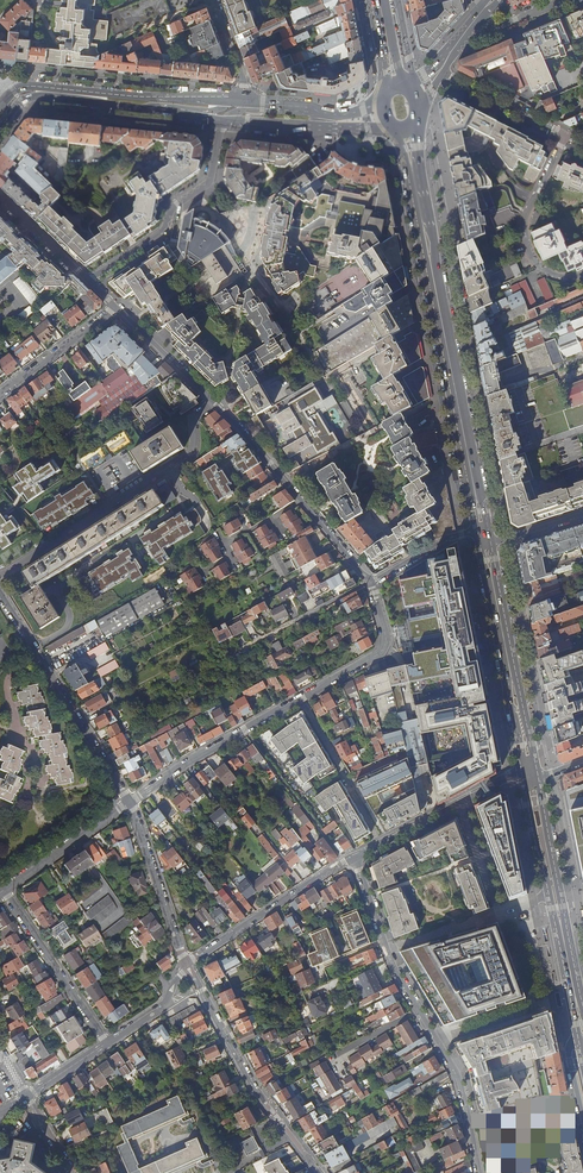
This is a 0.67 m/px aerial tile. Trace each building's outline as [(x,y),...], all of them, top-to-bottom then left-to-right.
[(33,9),(24,0),(21,0),(0,20),(0,21),(10,31),(17,24),(15,22),(23,14),(25,16),(33,9)] [(116,39),(123,36),(122,34),(171,14),(166,0),(142,0),(115,11),(113,8),(104,11),(108,21),(103,20),(102,29),(108,30),(109,22),(116,39)] [(236,35),(256,26),(251,11),(249,11),(246,3),(248,2),(245,0),(223,0),(223,1),(224,1),(226,6),(225,7),(236,35)] [(289,26),(293,25),(309,18),(308,15),(311,13),(312,15),(325,9),(326,10),(349,0),(314,0),(284,14),(289,26)] [(339,16),(354,9),(352,0),(349,0),(326,10),(309,18),(293,25),(294,27),(295,27),(296,30),(298,29),(298,30),(333,14),(332,11),(337,9),(339,16)] [(412,11),(425,7),(442,2),(441,0),(433,0),(425,2),(424,0),(410,0),(411,3),(412,11)] [(428,51),(446,32),(457,20),(466,10),(466,9),(465,5),(464,2),(464,0),(449,0),(446,1),(442,2),(425,7),(429,20),(416,24),(417,26),(415,27),(416,30),(419,31),(417,35),(420,49),(428,51)] [(47,63),(94,68),(95,57),(100,55),(97,50),(97,44),(90,43),(90,38),(107,40),(108,30),(102,29),(103,20),(94,19),(95,10),(91,10),(76,8),(69,8),(62,7),(62,12),(58,12),(57,21),(58,22),(58,27),(57,26),(56,31),(66,32),(65,37),(60,36),(59,37),(58,38),(58,39),(58,40),(59,41),(60,41),(61,41),(62,41),(63,40),(63,39),(63,44),(62,44),(61,50),(48,48),(47,63)] [(413,17),(415,24),(416,24),(429,20),(425,7),(412,11),(413,17)] [(185,17),(185,18),(186,21),(189,21),(195,18),(196,18),(196,17),(197,16),(198,18),(197,20),(198,23),(196,23),(197,25),(211,19),(207,8),(185,17)] [(17,60),(29,61),(31,46),(32,40),(27,39),(27,36),(29,36),(31,22),(34,22),(35,10),(33,9),(25,16),(21,21),(17,60)] [(281,57),(286,69),(302,62),(321,53),(325,51),(359,36),(357,23),(354,9),(339,16),(318,25),(321,32),(341,24),(342,28),(323,37),(325,42),(313,47),(313,48),(312,49),(310,46),(286,57),(285,56),(281,57)] [(569,40),(579,36),(579,37),(582,36),(582,10),(580,11),(580,10),(570,14),(570,15),(560,19),(569,40)] [(236,35),(241,48),(257,41),(278,31),(280,31),(289,26),(284,14),(256,26),(236,35)] [(527,32),(511,38),(458,60),(458,64),(458,69),(461,71),(473,77),(478,75),(479,77),(483,75),(483,74),(482,72),(480,66),(481,65),(480,62),(506,52),(507,55),(509,61),(518,58),(531,90),(541,86),(544,93),(548,91),(549,92),(550,91),(550,93),(557,90),(547,67),(544,60),(573,49),(569,40),(560,19),(560,18),(536,28),(537,29),(533,31),(532,29),(527,32)] [(202,50),(204,49),(220,43),(216,32),(215,31),(211,33),(210,30),(214,28),(214,27),(213,24),(211,25),(210,20),(211,20),(211,19),(197,25),(192,27),(194,32),(194,33),(193,34),(190,35),(191,39),(192,43),(194,47),(198,45),(199,45),(200,46),(202,50)] [(174,35),(175,34),(184,30),(180,20),(170,24),(174,35)] [(17,60),(21,21),(18,24),(17,24),(10,31),(9,39),(8,39),(8,41),(0,40),(0,41),(0,58),(17,60)] [(283,41),(281,42),(285,50),(297,44),(296,42),(309,37),(307,30),(293,36),(284,41),(283,41)] [(137,39),(131,41),(133,47),(136,54),(138,59),(138,72),(160,75),(161,63),(166,63),(158,45),(156,40),(157,40),(153,32),(147,34),(137,39)] [(325,51),(328,60),(329,64),(347,56),(348,58),(349,57),(350,63),(364,60),(359,36),(325,51)] [(94,68),(138,72),(138,59),(136,54),(133,47),(131,41),(121,46),(125,56),(123,56),(108,54),(108,51),(103,53),(102,60),(100,59),(100,55),(95,57),(94,68)] [(241,49),(245,58),(256,53),(259,52),(256,46),(259,44),(257,41),(241,48),(241,49)] [(176,59),(175,59),(173,59),(174,55),(166,54),(161,43),(158,45),(166,63),(161,63),(160,75),(172,76),(174,61),(175,62),(176,59)] [(204,49),(206,55),(208,57),(217,59),(221,57),(225,55),(220,43),(204,49)] [(32,61),(47,63),(48,48),(42,48),(42,45),(35,44),(35,47),(31,46),(29,61),(32,61)] [(254,83),(263,79),(261,74),(274,68),(276,73),(286,69),(281,57),(275,44),(264,49),(269,61),(261,65),(256,53),(245,58),(253,82),(254,83)] [(200,51),(196,53),(198,58),(206,55),(204,49),(202,50),(200,51)] [(481,65),(507,55),(506,52),(480,62),(481,65)] [(186,63),(175,62),(174,61),(172,76),(208,80),(230,82),(233,78),(229,67),(192,63),(192,60),(190,60),(189,63),(187,63),(188,61),(186,60),(186,63)] [(354,84),(363,80),(366,73),(364,60),(350,63),(349,63),(347,71),(333,78),(313,76),(311,77),(306,77),(309,90),(332,92),(336,93),(354,84)] [(276,73),(273,74),(277,87),(292,90),(309,90),(306,77),(302,62),(286,69),(276,73)] [(538,110),(544,113),(556,108),(552,96),(543,101),(538,110)] [(582,104),(582,99),(582,96),(568,102),(571,109),(582,104)] [(497,122),(471,109),(448,97),(439,104),(442,120),(448,152),(464,146),(463,138),(471,137),(474,130),(489,137),(497,122)] [(561,121),(569,125),(577,122),(575,116),(561,121)] [(26,122),(15,137),(26,146),(29,142),(31,144),(35,139),(33,137),(35,134),(44,135),(45,121),(31,119),(26,122)] [(71,124),(45,121),(44,135),(44,137),(69,139),(71,124)] [(540,171),(542,168),(546,158),(542,156),(545,152),(540,150),(542,147),(527,139),(519,135),(520,134),(497,122),(489,137),(495,140),(493,143),(499,146),(496,152),(509,169),(513,171),(519,160),(529,165),(523,178),(534,183),(540,171)] [(103,127),(71,124),(69,139),(69,143),(100,147),(101,142),(103,127)] [(103,127),(101,142),(115,143),(118,141),(121,139),(129,134),(129,130),(103,127)] [(168,134),(129,130),(129,134),(121,139),(130,152),(137,147),(145,148),(146,150),(155,144),(154,142),(154,141),(158,140),(158,141),(159,140),(168,134)] [(162,197),(199,172),(204,147),(197,137),(168,134),(159,140),(161,142),(162,142),(166,148),(168,149),(167,152),(165,163),(167,166),(149,179),(152,182),(153,184),(162,197)] [(15,137),(3,153),(14,162),(15,161),(13,159),(20,151),(25,155),(26,155),(30,149),(26,146),(15,137)] [(42,157),(38,164),(52,178),(57,173),(60,147),(68,148),(69,143),(69,139),(44,137),(42,157)] [(114,144),(114,145),(117,145),(120,143),(118,141),(115,143),(101,142),(100,147),(100,151),(102,153),(114,144)] [(245,200),(256,202),(259,188),(255,187),(252,183),(250,185),(243,174),(244,170),(241,170),(242,162),(243,161),(249,162),(249,163),(262,165),(263,161),(276,162),(275,166),(285,167),(291,163),(294,166),(305,157),(307,155),(304,151),(302,148),(287,146),(240,141),(229,150),(224,175),(227,179),(225,180),(232,190),(233,191),(238,199),(242,199),(243,202),(245,200)] [(480,153),(486,148),(484,145),(478,150),(480,153)] [(460,199),(480,192),(480,189),(492,187),(491,182),(478,166),(473,166),(473,167),(472,167),(471,159),(469,160),(467,152),(466,152),(464,146),(448,152),(454,180),(458,200),(460,199)] [(26,155),(29,157),(37,164),(38,164),(42,157),(37,153),(38,152),(35,151),(34,152),(30,148),(30,149),(26,155)] [(11,180),(7,176),(10,172),(9,171),(15,163),(14,162),(3,153),(0,156),(0,187),(3,189),(11,180)] [(329,160),(318,168),(323,176),(334,169),(336,173),(350,164),(348,163),(345,161),(343,159),(340,157),(337,155),(336,153),(332,154),(330,159),(329,160)] [(17,173),(40,196),(52,188),(35,172),(34,172),(33,171),(33,169),(37,164),(29,157),(21,167),(16,172),(17,173)] [(281,176),(287,185),(288,185),(288,184),(290,183),(291,183),(292,183),(297,181),(298,180),(296,176),(287,182),(283,177),(293,169),(307,158),(306,157),(305,157),(294,166),(281,176)] [(296,176),(298,180),(302,178),(318,168),(316,165),(312,160),(309,157),(307,158),(293,169),(283,177),(287,182),(296,176)] [(101,168),(100,167),(98,184),(122,168),(115,158),(101,168)] [(561,179),(582,170),(582,167),(577,164),(573,163),(572,162),(571,164),(564,161),(562,165),(558,163),(553,176),(561,179)] [(350,164),(336,173),(358,184),(379,186),(386,181),(384,172),(381,169),(366,168),(364,168),(361,167),(358,167),(356,166),(355,166),(352,165),(350,164)] [(288,184),(288,185),(290,188),(287,191),(285,189),(274,205),(271,204),(271,206),(269,218),(267,217),(266,222),(268,222),(267,228),(272,229),(272,227),(276,228),(276,229),(281,230),(282,229),(285,230),(285,228),(290,229),(291,227),(302,229),(320,217),(326,218),(327,211),(331,211),(332,204),(333,204),(334,197),(322,194),(317,197),(314,191),(327,182),(326,179),(323,176),(318,168),(302,178),(298,180),(297,181),(294,182),(296,184),(294,186),(293,184),(292,184),(292,183),(291,183),(290,183),(288,184)] [(561,179),(564,180),(562,186),(567,189),(569,186),(580,191),(581,188),(582,189),(582,170),(561,179)] [(496,178),(500,184),(508,178),(504,172),(496,178)] [(134,215),(123,222),(132,236),(134,239),(143,234),(142,233),(141,232),(149,227),(153,225),(158,222),(156,218),(156,213),(155,213),(156,205),(158,205),(159,200),(162,198),(162,197),(153,184),(149,187),(148,185),(140,173),(125,183),(133,195),(136,193),(137,195),(137,196),(138,196),(140,197),(139,201),(138,201),(136,210),(138,210),(137,214),(135,214),(134,214),(134,215)] [(13,199),(21,190),(17,186),(15,188),(14,186),(15,184),(11,180),(3,189),(13,199)] [(230,190),(231,192),(232,190),(225,180),(223,181),(229,189),(230,189),(230,190)] [(378,186),(379,191),(388,193),(387,187),(386,181),(379,186),(378,186)] [(40,208),(33,201),(25,207),(31,214),(78,258),(86,266),(101,256),(100,255),(104,252),(105,253),(132,236),(123,222),(122,221),(120,222),(114,226),(111,221),(100,229),(103,234),(88,244),(85,246),(84,244),(85,243),(72,231),(73,229),(75,227),(65,218),(63,220),(62,221),(56,215),(57,214),(51,208),(59,198),(56,195),(58,193),(52,188),(40,196),(41,197),(42,199),(44,201),(43,203),(44,205),(43,206),(40,208)] [(25,194),(21,190),(13,199),(23,208),(25,207),(33,201),(27,196),(25,198),(23,196),(25,194)] [(355,258),(357,260),(383,243),(396,234),(396,233),(394,234),(393,227),(395,227),(393,216),(389,198),(388,193),(379,191),(378,198),(375,212),(371,211),(364,210),(365,206),(339,201),(334,229),(336,229),(335,235),(333,235),(331,243),(333,243),(332,246),(331,245),(329,253),(336,254),(335,256),(348,258),(348,257),(351,258),(351,259),(353,259),(355,258)] [(457,243),(458,247),(474,239),(480,237),(482,236),(480,227),(482,227),(481,218),(478,219),(477,215),(477,212),(481,212),(484,210),(480,192),(460,199),(458,200),(459,210),(460,210),(463,222),(462,222),(464,231),(462,231),(460,233),(462,241),(458,241),(457,243)] [(182,228),(206,258),(224,245),(225,245),(223,242),(221,239),(223,237),(220,234),(218,232),(216,231),(215,230),(216,227),(209,223),(208,224),(207,225),(206,225),(205,226),(204,226),(203,226),(202,226),(200,226),(199,226),(198,225),(197,224),(196,223),(195,222),(195,221),(195,219),(195,218),(195,217),(193,217),(195,209),(184,217),(182,228)] [(208,224),(209,223),(210,220),(210,217),(209,214),(207,212),(204,211),(201,211),(198,212),(196,214),(195,217),(195,218),(195,219),(195,221),(195,222),(196,223),(197,224),(198,225),(199,226),(200,226),(202,226),(203,226),(204,226),(205,226),(206,225),(207,225),(208,224)] [(2,248),(5,248),(7,247),(8,246),(14,253),(9,257),(18,268),(24,262),(40,278),(32,286),(40,293),(46,287),(58,287),(63,292),(75,304),(77,302),(81,298),(91,291),(75,275),(66,276),(64,273),(62,275),(57,270),(59,268),(38,248),(36,250),(31,244),(32,243),(27,237),(25,237),(17,230),(17,228),(4,216),(2,216),(0,213),(0,248),(2,248)] [(78,258),(31,214),(30,215),(59,243),(76,260),(78,258)] [(266,222),(262,240),(264,240),(265,234),(270,235),(270,237),(274,238),(274,237),(280,238),(280,239),(283,239),(285,230),(282,229),(281,230),(276,229),(276,228),(272,227),(272,229),(267,228),(268,222),(266,222)] [(552,222),(532,230),(535,239),(536,238),(539,246),(537,247),(539,251),(540,251),(543,259),(559,252),(562,260),(563,260),(567,270),(575,267),(577,270),(582,267),(582,241),(581,239),(566,246),(564,240),(565,240),(560,227),(555,229),(552,222)] [(223,242),(225,245),(230,242),(228,238),(227,237),(223,232),(221,230),(216,227),(215,230),(216,231),(218,232),(220,234),(223,237),(221,239),(223,242)] [(206,258),(182,228),(181,230),(180,237),(179,237),(179,238),(176,237),(176,241),(170,240),(170,242),(167,244),(168,246),(179,262),(183,267),(180,268),(185,275),(193,269),(192,267),(206,258)] [(85,246),(88,244),(73,229),(72,231),(85,243),(84,244),(85,246)] [(281,296),(301,282),(297,276),(303,271),(306,275),(314,277),(316,266),(310,265),(298,247),(287,245),(288,242),(283,241),(283,239),(280,239),(280,238),(274,237),(274,238),(270,237),(270,235),(265,234),(264,240),(262,240),(261,244),(263,245),(261,257),(264,258),(267,275),(271,274),(271,275),(270,276),(270,277),(269,277),(269,278),(270,279),(270,280),(271,280),(272,280),(273,282),(274,282),(276,285),(274,286),(276,289),(279,294),(281,296)] [(357,260),(372,285),(388,275),(403,266),(399,250),(396,234),(383,243),(357,260)] [(460,260),(465,282),(483,274),(485,273),(482,264),(484,264),(474,239),(458,247),(460,260)] [(194,282),(206,300),(225,287),(234,281),(244,275),(225,246),(224,245),(206,258),(192,267),(193,269),(197,274),(198,274),(201,278),(194,282)] [(146,303),(149,307),(162,299),(155,288),(156,288),(152,282),(158,278),(157,277),(161,274),(162,276),(173,269),(172,267),(179,262),(168,246),(161,250),(158,246),(148,253),(151,257),(152,258),(150,259),(124,276),(123,274),(110,284),(124,298),(131,294),(132,296),(135,293),(143,305),(146,303)] [(9,289),(3,282),(18,269),(18,268),(9,257),(0,265),(0,297),(9,289)] [(492,282),(494,287),(515,278),(522,275),(521,275),(515,260),(500,266),(502,270),(496,273),(499,279),(492,282)] [(375,309),(377,313),(393,302),(389,296),(391,294),(390,293),(389,291),(405,280),(403,266),(388,275),(372,285),(342,304),(345,309),(355,312),(367,305),(369,308),(373,306),(375,309)] [(469,298),(488,289),(489,288),(483,274),(465,282),(467,287),(466,287),(468,292),(467,292),(469,298)] [(20,280),(12,286),(32,310),(34,308),(40,304),(20,280)] [(391,294),(406,285),(405,280),(389,291),(390,293),(391,294)] [(518,283),(522,290),(529,287),(525,280),(518,283)] [(544,280),(537,283),(546,303),(553,299),(544,280)] [(234,281),(225,287),(227,290),(212,299),(222,314),(233,307),(235,308),(236,305),(238,298),(238,296),(240,295),(239,293),(240,290),(234,281)] [(510,286),(513,294),(520,291),(517,283),(510,286)] [(529,287),(522,290),(530,308),(537,305),(529,287)] [(528,311),(531,319),(538,316),(536,312),(582,292),(582,287),(564,296),(528,311)] [(468,301),(471,313),(482,309),(482,308),(492,303),(489,297),(488,289),(469,298),(468,298),(468,301)] [(233,376),(245,394),(249,392),(248,392),(260,385),(253,372),(256,370),(257,371),(265,366),(264,365),(272,360),(273,360),(277,358),(276,357),(284,352),(284,354),(292,349),(278,326),(276,328),(273,324),(269,317),(266,313),(268,311),(263,303),(261,305),(260,303),(261,302),(259,298),(257,299),(252,290),(247,292),(247,294),(245,296),(246,298),(245,300),(244,307),(243,310),(246,310),(249,316),(247,317),(250,322),(252,321),(262,336),(259,337),(264,345),(236,363),(233,376)] [(86,303),(82,307),(89,315),(102,306),(102,302),(91,291),(81,298),(86,303)] [(472,317),(474,327),(487,321),(485,317),(487,316),(485,312),(492,309),(494,313),(499,311),(499,310),(508,306),(507,304),(509,304),(509,305),(511,310),(525,304),(525,303),(520,291),(492,303),(482,308),(482,309),(471,313),(472,317)] [(327,374),(329,373),(363,353),(374,346),(393,335),(414,323),(412,313),(408,293),(393,302),(377,313),(368,318),(333,340),(314,351),(327,374)] [(240,306),(244,307),(245,300),(241,299),(238,298),(236,305),(240,306)] [(163,328),(164,327),(176,320),(162,299),(149,307),(163,328)] [(52,301),(46,306),(41,310),(45,315),(45,316),(46,317),(47,315),(46,314),(57,307),(52,301)] [(535,322),(537,327),(545,324),(582,307),(582,301),(535,322)] [(78,306),(64,316),(72,327),(86,316),(78,306)] [(25,311),(18,316),(21,321),(28,316),(25,311)] [(215,386),(219,384),(229,378),(224,362),(215,365),(211,360),(208,358),(209,356),(196,343),(195,344),(192,341),(201,332),(193,319),(190,321),(184,314),(176,320),(164,327),(176,338),(177,339),(179,341),(177,344),(174,347),(181,354),(183,352),(188,357),(186,358),(201,373),(203,371),(205,373),(203,375),(210,381),(212,379),(214,381),(212,383),(215,386)] [(574,318),(573,316),(568,318),(569,320),(547,329),(548,334),(550,338),(548,339),(549,341),(547,342),(546,340),(544,341),(542,336),(524,343),(527,350),(545,343),(553,365),(563,361),(562,359),(582,350),(582,315),(574,318)] [(476,339),(477,346),(494,339),(488,325),(493,324),(492,321),(494,320),(493,318),(489,320),(487,321),(474,327),(476,339)] [(37,328),(33,331),(42,343),(47,340),(49,341),(50,339),(51,338),(50,337),(53,335),(51,332),(55,329),(48,320),(37,328)] [(516,354),(517,354),(527,350),(524,343),(542,336),(548,334),(547,329),(545,324),(537,327),(535,322),(509,333),(514,348),(515,351),(516,354)] [(113,370),(115,373),(145,351),(120,327),(113,326),(86,346),(99,365),(112,355),(113,357),(108,361),(109,362),(108,366),(111,370),(113,370)] [(399,414),(429,398),(423,368),(421,367),(402,378),(403,380),(398,384),(393,375),(400,371),(400,370),(420,359),(417,346),(414,335),(410,333),(404,337),(405,339),(397,343),(395,339),(393,335),(374,346),(377,350),(378,352),(380,355),(372,359),(375,364),(376,364),(378,367),(376,368),(384,381),(371,388),(376,396),(377,396),(383,405),(385,404),(393,417),(399,414)] [(508,351),(514,348),(509,333),(500,337),(504,349),(505,348),(506,350),(508,351)] [(33,337),(23,344),(30,353),(40,346),(33,337)] [(478,351),(481,367),(506,358),(516,354),(515,351),(508,353),(508,354),(505,355),(503,351),(498,354),(496,353),(493,354),(493,356),(492,356),(492,355),(492,354),(493,353),(493,352),(493,351),(493,350),(494,350),(494,352),(500,349),(495,339),(494,339),(477,346),(478,351)] [(30,353),(23,344),(13,352),(20,361),(30,353)] [(65,408),(73,418),(98,400),(99,402),(103,407),(110,417),(115,414),(120,410),(126,406),(133,401),(143,395),(157,385),(166,379),(176,373),(165,363),(158,370),(156,369),(143,356),(142,355),(146,352),(145,351),(115,373),(103,381),(91,389),(74,401),(65,408)] [(82,351),(81,352),(80,351),(78,353),(78,354),(73,358),(81,368),(90,362),(82,351)] [(0,362),(0,368),(4,373),(5,372),(8,376),(20,366),(10,354),(5,358),(0,362)] [(485,389),(487,397),(500,392),(500,393),(507,390),(517,387),(515,383),(502,387),(499,373),(521,364),(517,354),(516,354),(506,358),(481,367),(485,389)] [(420,360),(413,364),(416,369),(423,365),(420,360)] [(73,400),(74,401),(91,389),(86,381),(81,384),(82,385),(73,391),(71,389),(74,387),(62,371),(59,373),(61,377),(58,379),(70,395),(73,400)] [(48,372),(39,378),(48,392),(55,387),(51,382),(54,380),(48,372)] [(179,376),(176,373),(166,379),(168,382),(172,380),(173,380),(179,376)] [(38,379),(26,387),(32,396),(44,388),(38,379)] [(564,386),(571,406),(572,407),(582,404),(582,380),(564,386)] [(288,466),(291,471),(338,446),(331,434),(333,433),(322,414),(338,404),(334,397),(324,403),(312,382),(304,387),(304,388),(296,393),(295,393),(289,396),(281,401),(286,410),(262,424),(257,415),(252,418),(257,428),(259,427),(262,433),(266,431),(282,458),(287,456),(291,464),(288,466)] [(172,396),(165,385),(152,393),(159,404),(171,396),(172,396)] [(181,399),(194,391),(188,385),(172,396),(171,396),(177,404),(180,402),(181,401),(181,400),(181,399)] [(249,392),(245,394),(257,415),(273,406),(260,385),(248,392),(249,392)] [(27,403),(33,398),(32,396),(26,387),(20,392),(20,393),(27,403)] [(286,391),(289,396),(295,393),(292,387),(286,391)] [(490,412),(512,404),(512,400),(510,401),(507,390),(500,393),(500,392),(487,397),(489,405),(490,412)] [(20,408),(27,403),(20,393),(15,397),(14,396),(12,397),(13,397),(20,408)] [(65,408),(74,401),(73,400),(70,395),(57,404),(61,411),(65,408)] [(11,405),(7,408),(11,414),(14,418),(18,415),(22,411),(20,408),(13,397),(8,400),(11,405)] [(73,418),(75,420),(99,402),(98,400),(73,418)] [(133,401),(126,406),(129,412),(131,411),(129,408),(135,404),(133,401)] [(492,423),(494,432),(512,426),(510,421),(512,421),(509,414),(514,413),(512,405),(512,404),(490,412),(491,417),(492,423)] [(582,425),(582,404),(572,407),(563,410),(569,430),(582,425)] [(101,408),(100,410),(97,412),(103,421),(110,417),(103,407),(101,408)] [(165,416),(170,423),(183,414),(179,407),(165,416)] [(224,420),(215,411),(205,418),(210,427),(206,429),(207,431),(213,427),(222,421),(224,420)] [(132,418),(133,421),(143,415),(142,412),(138,415),(132,418)] [(14,418),(11,414),(10,414),(9,413),(6,416),(6,417),(1,420),(7,429),(17,423),(14,418)] [(382,423),(395,446),(407,438),(412,436),(405,424),(401,418),(399,414),(393,417),(382,423)] [(215,434),(211,437),(212,439),(220,434),(229,428),(231,427),(224,420),(222,421),(213,427),(217,434),(215,434)] [(520,438),(518,438),(517,433),(514,434),(512,426),(494,432),(495,438),(497,445),(499,459),(500,461),(517,455),(516,453),(516,452),(519,451),(517,447),(521,445),(519,440),(520,438)] [(132,453),(144,473),(185,448),(171,428),(132,453)] [(229,428),(220,434),(225,441),(234,435),(229,428)] [(105,443),(111,453),(131,441),(125,431),(105,443)] [(416,449),(436,445),(434,432),(413,436),(416,449)] [(340,445),(333,433),(331,434),(338,446),(340,445)] [(238,434),(218,447),(197,461),(201,467),(222,453),(224,448),(226,447),(229,446),(231,449),(229,450),(231,453),(245,445),(246,444),(238,434)] [(412,446),(407,438),(395,446),(391,448),(396,455),(394,456),(397,460),(416,450),(413,445),(412,446)] [(59,450),(66,446),(62,440),(58,442),(60,445),(57,447),(59,450)] [(242,475),(246,472),(259,465),(262,463),(250,448),(247,450),(246,449),(247,448),(245,445),(231,453),(234,458),(230,460),(238,473),(240,471),(242,475)] [(7,452),(14,462),(21,457),(14,447),(7,452)] [(416,450),(397,460),(407,477),(408,477),(413,484),(429,474),(425,467),(426,466),(416,450)] [(517,455),(500,461),(503,469),(501,469),(501,470),(505,469),(506,472),(505,472),(504,472),(504,473),(504,474),(505,476),(503,477),(504,483),(505,489),(517,485),(516,485),(521,483),(528,481),(530,481),(534,479),(528,461),(525,453),(517,455)] [(20,490),(23,495),(25,494),(30,501),(44,492),(39,484),(60,470),(53,460),(49,463),(51,465),(46,468),(45,466),(37,471),(32,464),(28,466),(17,474),(19,477),(17,479),(19,483),(12,487),(16,492),(20,490)] [(216,463),(202,472),(204,476),(203,477),(218,501),(228,495),(227,494),(232,491),(227,484),(230,482),(220,467),(219,468),(216,463)] [(317,474),(324,485),(342,475),(339,470),(337,471),(333,464),(317,474)] [(263,472),(259,465),(246,472),(251,480),(252,479),(263,472)] [(413,484),(403,489),(408,496),(406,497),(413,508),(414,508),(419,515),(425,512),(425,513),(440,507),(450,505),(442,466),(429,474),(413,484)] [(1,477),(4,481),(15,473),(12,469),(1,477)] [(268,480),(263,472),(252,479),(257,487),(268,480)] [(324,485),(331,498),(348,488),(344,482),(345,481),(342,475),(324,485)] [(82,478),(38,506),(48,520),(91,492),(82,478)] [(251,495),(246,498),(248,500),(250,499),(252,502),(278,487),(274,481),(251,495)] [(571,507),(572,510),(573,510),(566,489),(555,492),(547,494),(535,498),(530,481),(528,481),(521,483),(516,485),(517,485),(505,489),(506,494),(508,493),(509,498),(507,499),(508,504),(509,509),(512,523),(518,527),(536,522),(542,520),(558,515),(557,513),(562,511),(567,510),(567,509),(571,507)] [(567,490),(570,500),(573,510),(578,507),(578,506),(582,504),(582,482),(578,483),(574,485),(575,487),(567,490)] [(167,484),(155,491),(165,505),(176,498),(167,484)] [(347,523),(353,519),(361,515),(363,513),(359,506),(360,506),(354,495),(352,496),(348,488),(331,498),(347,523)] [(285,489),(270,499),(271,501),(275,499),(278,504),(279,506),(281,509),(294,500),(285,489)] [(165,505),(155,491),(155,490),(141,499),(139,495),(134,497),(137,502),(130,507),(139,521),(165,506),(165,505)] [(417,514),(399,525),(399,526),(392,530),(394,534),(388,538),(387,536),(386,537),(385,536),(378,541),(378,542),(375,544),(364,552),(371,564),(372,563),(375,568),(404,551),(402,547),(431,530),(437,540),(446,535),(446,534),(455,531),(450,505),(440,507),(425,513),(425,512),(419,515),(418,515),(417,514)] [(139,521),(130,507),(122,511),(128,522),(124,525),(117,513),(101,523),(108,535),(104,537),(97,526),(81,536),(88,547),(84,550),(77,539),(70,544),(80,559),(139,521)] [(200,516),(195,508),(191,510),(191,509),(182,514),(182,513),(152,532),(151,530),(140,537),(144,544),(146,542),(148,545),(149,544),(151,547),(148,548),(156,561),(157,560),(159,565),(165,561),(165,560),(169,557),(164,549),(168,546),(167,545),(169,544),(170,545),(177,540),(177,539),(183,535),(184,536),(192,531),(190,528),(199,523),(200,521),(201,518),(200,516)] [(290,510),(280,516),(284,522),(282,523),(284,527),(285,527),(287,531),(289,530),(293,536),(293,535),(303,530),(299,524),(302,522),(299,518),(298,519),(295,515),(293,516),(290,510)] [(128,522),(122,511),(121,511),(117,513),(124,525),(128,522)] [(244,515),(249,522),(253,520),(248,512),(244,515)] [(353,519),(356,523),(363,517),(361,515),(353,519)] [(2,545),(4,549),(12,544),(7,536),(20,528),(11,516),(5,520),(2,516),(0,518),(0,546),(2,545)] [(237,518),(223,527),(229,536),(239,530),(238,528),(241,525),(237,518)] [(356,523),(353,519),(347,523),(338,528),(360,555),(364,552),(375,544),(356,523)] [(101,523),(97,526),(104,537),(108,535),(101,523)] [(265,524),(255,530),(258,536),(256,537),(259,542),(260,541),(264,548),(267,546),(269,549),(277,545),(275,541),(276,540),(277,541),(278,540),(276,537),(274,533),(273,533),(271,530),(269,531),(265,524)] [(574,528),(563,531),(553,535),(540,540),(537,541),(527,544),(525,545),(524,545),(519,554),(519,556),(520,559),(542,553),(582,541),(582,525),(574,528)] [(313,531),(310,526),(303,530),(293,535),(296,541),(305,536),(313,531)] [(374,535),(378,541),(385,536),(382,530),(374,535)] [(211,540),(208,535),(201,540),(203,544),(200,546),(204,553),(207,558),(209,557),(213,563),(223,557),(218,550),(221,549),(218,545),(218,544),(216,540),(214,537),(212,538),(213,539),(211,540)] [(77,538),(77,539),(84,550),(88,547),(81,536),(77,538)] [(311,549),(312,548),(305,536),(296,541),(294,542),(267,557),(273,568),(283,563),(280,558),(287,554),(291,552),(294,558),(311,549)] [(242,539),(232,544),(235,551),(233,552),(235,556),(236,556),(238,561),(239,563),(242,562),(244,565),(251,560),(250,557),(254,555),(250,547),(249,548),(247,543),(245,544),(242,539)] [(542,553),(545,578),(551,577),(557,575),(582,566),(582,541),(542,553)] [(40,584),(80,559),(70,544),(62,549),(60,546),(56,549),(58,552),(42,561),(40,559),(36,561),(38,564),(24,572),(34,588),(34,589),(41,585),(40,584)] [(133,554),(129,547),(117,554),(118,556),(104,564),(103,563),(94,568),(95,570),(85,576),(84,574),(77,579),(82,588),(85,586),(93,599),(101,594),(100,593),(130,575),(133,580),(136,578),(136,579),(143,575),(139,568),(135,560),(131,562),(129,559),(132,558),(130,555),(133,554)] [(409,683),(452,675),(457,697),(466,695),(469,703),(486,700),(485,697),(488,696),(488,695),(486,683),(484,673),(481,673),(480,670),(479,665),(481,665),(482,665),(479,650),(478,643),(475,644),(474,640),(477,639),(476,635),(475,626),(469,600),(466,601),(464,590),(467,590),(467,585),(463,569),(463,567),(460,568),(458,557),(457,556),(456,548),(448,550),(450,558),(446,558),(445,554),(441,555),(441,556),(437,556),(437,557),(433,558),(434,559),(430,560),(430,561),(426,562),(429,575),(400,581),(406,609),(438,602),(447,647),(414,654),(416,665),(414,666),(414,664),(406,666),(409,683)] [(315,560),(316,559),(311,549),(294,558),(291,560),(284,564),(283,563),(273,568),(279,579),(315,560)] [(321,571),(330,566),(332,565),(331,562),(333,560),(329,552),(316,559),(315,560),(321,571)] [(545,578),(542,553),(520,559),(523,577),(525,585),(538,581),(545,578)] [(225,562),(211,570),(214,575),(216,573),(220,580),(230,574),(226,568),(228,567),(225,562)] [(335,576),(346,570),(338,562),(332,565),(330,566),(335,576)] [(189,565),(181,570),(183,574),(180,576),(184,583),(185,582),(187,587),(189,586),(193,592),(203,587),(199,580),(201,579),(199,574),(198,574),(196,571),(194,567),(192,568),(193,569),(191,570),(189,565)] [(331,590),(352,578),(351,579),(346,570),(335,576),(319,584),(308,591),(307,591),(310,595),(328,585),(331,590)] [(306,588),(308,591),(319,584),(314,575),(305,580),(308,587),(306,588)] [(538,581),(525,585),(526,590),(528,600),(561,588),(559,583),(545,588),(541,589),(539,583),(543,583),(552,580),(551,577),(545,578),(538,581)] [(356,584),(352,578),(331,590),(334,596),(336,595),(337,597),(340,596),(338,593),(346,589),(346,590),(356,584)] [(60,616),(41,585),(34,589),(34,588),(31,591),(36,598),(44,593),(59,617),(60,616)] [(561,588),(528,600),(529,606),(529,607),(535,605),(538,604),(541,602),(540,599),(568,589),(567,586),(561,588)] [(280,601),(294,594),(293,592),(290,587),(277,595),(280,601)] [(165,603),(156,588),(97,622),(106,638),(165,603)] [(41,628),(59,617),(44,593),(36,598),(31,591),(21,597),(41,628)] [(346,602),(358,596),(355,592),(342,599),(344,603),(346,602)] [(574,595),(577,603),(582,601),(582,592),(574,595)] [(296,597),(300,605),(308,600),(303,593),(299,596),(296,597)] [(354,611),(368,603),(367,598),(360,600),(358,596),(346,602),(349,608),(352,607),(354,611)] [(538,604),(544,619),(555,615),(549,599),(541,602),(538,604)] [(251,609),(256,618),(256,619),(257,619),(261,627),(265,625),(261,616),(258,618),(256,614),(268,609),(264,602),(251,609)] [(535,605),(541,620),(544,619),(538,604),(535,605)] [(535,638),(549,633),(547,626),(545,626),(546,624),(547,624),(551,623),(551,620),(552,620),(554,624),(561,621),(562,622),(582,614),(582,605),(562,613),(558,614),(555,615),(544,619),(541,620),(532,623),(534,630),(535,638)] [(275,622),(288,615),(283,606),(270,613),(275,622)] [(251,609),(247,611),(249,615),(242,618),(244,624),(256,618),(251,609)] [(348,628),(357,623),(356,621),(355,621),(353,622),(351,619),(335,628),(338,633),(339,632),(341,631),(348,628)] [(241,621),(227,628),(232,636),(245,629),(245,628),(241,621)] [(351,633),(363,626),(360,621),(357,623),(348,628),(349,629),(343,632),(344,634),(343,635),(341,631),(339,632),(340,634),(342,638),(345,636),(351,633)] [(212,630),(213,632),(217,640),(219,643),(232,636),(227,628),(225,623),(212,630)] [(579,623),(560,630),(562,637),(582,631),(579,623)] [(82,626),(46,647),(50,652),(85,631),(82,626)] [(367,634),(363,626),(351,633),(353,636),(350,638),(353,642),(361,637),(367,634)] [(251,627),(245,628),(245,629),(249,636),(255,633),(251,627)] [(302,638),(293,643),(296,649),(305,644),(311,641),(312,642),(317,639),(315,635),(319,633),(317,630),(302,638)] [(539,656),(539,659),(559,653),(576,647),(574,641),(570,642),(570,640),(556,644),(557,647),(551,649),(549,646),(550,645),(550,644),(550,642),(552,641),(549,633),(535,638),(536,641),(539,656)] [(326,642),(328,646),(340,639),(342,638),(340,634),(326,642)] [(373,646),(368,637),(355,644),(358,649),(360,648),(362,651),(373,646)] [(330,650),(343,644),(342,642),(340,639),(328,646),(330,650)] [(282,648),(278,641),(269,646),(273,653),(282,648)] [(105,642),(87,652),(91,660),(109,649),(105,642)] [(287,646),(267,657),(272,668),(282,663),(281,660),(280,659),(285,656),(286,658),(291,655),(287,646)] [(561,656),(573,652),(572,648),(576,647),(559,653),(561,656)] [(561,659),(561,656),(559,653),(539,659),(541,667),(543,676),(555,671),(552,661),(561,659)] [(569,667),(576,664),(574,657),(561,661),(563,667),(562,667),(562,669),(569,667)] [(97,670),(101,677),(119,667),(115,660),(97,670)] [(64,672),(76,691),(77,690),(89,684),(84,675),(89,672),(88,672),(89,671),(88,668),(87,669),(86,668),(81,671),(77,664),(63,672),(64,672)] [(306,671),(294,678),(297,684),(312,676),(317,673),(313,665),(312,664),(304,668),(306,671)] [(398,667),(387,670),(393,692),(398,713),(405,711),(399,685),(409,683),(406,666),(405,666),(398,667)] [(571,675),(569,667),(562,669),(555,671),(543,676),(544,680),(545,685),(567,677),(571,675)] [(393,692),(387,670),(365,677),(367,686),(371,699),(393,692)] [(280,682),(282,680),(287,677),(285,672),(282,674),(282,675),(278,678),(280,682)] [(267,688),(269,692),(275,688),(277,692),(282,689),(278,682),(274,675),(263,681),(267,688)] [(567,677),(545,685),(547,692),(546,693),(546,694),(548,703),(549,703),(552,702),(567,696),(582,691),(582,680),(574,683),(571,675),(567,677)] [(365,677),(364,676),(354,680),(358,690),(367,686),(365,677)] [(106,686),(101,677),(89,684),(77,690),(83,699),(106,686)] [(282,687),(287,697),(296,692),(287,677),(282,680),(285,686),(282,687)] [(245,696),(246,699),(267,688),(263,681),(242,692),(245,696)] [(356,691),(353,681),(343,685),(347,694),(356,691)] [(37,693),(35,686),(18,689),(19,693),(16,694),(16,696),(15,696),(16,699),(17,699),(17,702),(19,702),(20,706),(25,705),(25,707),(24,707),(25,711),(26,711),(27,713),(24,714),(25,718),(22,719),(22,721),(22,724),(23,724),(24,727),(26,727),(27,731),(31,730),(32,732),(31,732),(31,736),(32,736),(33,738),(41,736),(42,741),(39,741),(39,744),(38,744),(39,747),(40,747),(40,750),(42,750),(43,754),(48,753),(48,755),(48,759),(49,758),(50,762),(48,762),(48,766),(45,767),(46,769),(45,769),(45,772),(46,772),(47,775),(49,775),(50,779),(54,778),(54,780),(55,784),(55,783),(56,786),(72,783),(71,779),(72,779),(71,774),(70,774),(69,771),(68,771),(67,767),(65,758),(66,758),(65,754),(66,753),(65,749),(64,749),(63,745),(62,745),(61,741),(60,742),(58,733),(49,735),(48,731),(49,730),(48,725),(47,725),(46,722),(45,722),(44,718),(43,718),(41,710),(43,710),(42,706),(43,705),(41,700),(40,697),(39,697),(38,693),(37,693)] [(107,691),(86,702),(91,712),(112,701),(107,691)] [(321,695),(319,696),(320,699),(324,705),(326,704),(330,709),(330,710),(336,706),(328,693),(322,697),(321,695)] [(415,706),(415,709),(417,715),(418,719),(428,764),(438,805),(440,804),(439,802),(440,801),(441,803),(460,793),(459,791),(460,791),(461,793),(463,792),(467,789),(468,789),(468,788),(469,788),(468,787),(471,786),(472,787),(476,785),(482,782),(497,774),(495,766),(495,762),(501,761),(498,745),(496,734),(489,735),(489,733),(489,734),(490,734),(491,734),(491,733),(492,733),(492,732),(492,731),(492,730),(491,729),(490,729),(489,729),(489,730),(488,730),(488,728),(494,727),(494,726),(494,723),(490,706),(490,704),(489,700),(486,700),(469,703),(466,695),(457,697),(415,706)] [(241,716),(252,710),(246,699),(245,696),(234,702),(235,704),(241,716)] [(550,712),(552,722),(553,729),(575,720),(572,713),(582,709),(582,698),(568,700),(567,696),(552,702),(553,706),(550,709),(550,710),(550,712)] [(317,703),(311,707),(317,718),(328,712),(328,711),(327,710),(324,705),(320,699),(316,701),(317,703)] [(364,729),(370,726),(360,701),(355,703),(363,723),(362,724),(364,729)] [(210,709),(212,713),(222,708),(220,704),(210,709)] [(228,719),(232,728),(237,725),(235,721),(242,717),(241,716),(235,704),(223,710),(224,712),(230,709),(231,711),(230,712),(231,713),(229,715),(230,716),(227,718),(228,719)] [(331,714),(329,715),(335,725),(344,720),(341,716),(338,718),(337,715),(334,709),(329,711),(331,714)] [(217,724),(228,719),(227,718),(224,712),(223,710),(213,716),(217,724)] [(110,711),(95,719),(97,723),(100,729),(110,723),(107,719),(113,715),(110,711)] [(301,711),(285,720),(288,726),(298,742),(307,757),(317,774),(319,778),(320,779),(336,769),(301,711)] [(405,711),(398,713),(399,718),(402,730),(406,748),(407,755),(410,767),(428,764),(418,719),(408,721),(407,717),(405,711)] [(575,720),(553,729),(555,737),(556,742),(556,745),(568,740),(582,734),(582,718),(575,720)] [(130,729),(125,719),(122,720),(127,730),(130,729)] [(156,738),(162,749),(166,747),(163,742),(175,736),(174,733),(185,727),(187,730),(187,729),(192,727),(196,724),(193,719),(164,734),(158,737),(156,738)] [(335,725),(331,727),(334,734),(340,731),(341,732),(349,728),(345,720),(344,720),(335,725)] [(106,729),(111,739),(122,733),(116,724),(106,729)] [(205,741),(223,732),(220,726),(202,735),(205,741)] [(275,736),(287,751),(293,746),(298,742),(288,726),(283,730),(275,736)] [(187,729),(191,737),(196,735),(192,727),(187,729)] [(310,782),(309,780),(297,765),(287,751),(275,736),(270,729),(259,735),(302,792),(328,825),(334,821),(328,810),(319,794),(310,782)] [(388,752),(394,751),(394,748),(398,747),(398,749),(406,748),(402,730),(383,735),(385,743),(388,752)] [(180,750),(191,744),(184,732),(174,738),(180,750)] [(383,735),(382,732),(376,734),(376,735),(377,737),(380,744),(385,743),(383,735)] [(111,739),(109,740),(115,751),(126,746),(128,744),(122,733),(111,739)] [(381,753),(383,752),(380,744),(377,737),(371,739),(377,752),(380,751),(381,753)] [(153,761),(157,769),(163,766),(155,751),(154,749),(152,749),(153,747),(157,745),(159,748),(157,749),(160,755),(164,752),(162,749),(156,738),(144,745),(147,750),(150,756),(153,761)] [(252,758),(259,752),(254,745),(250,748),(249,746),(244,740),(241,743),(246,749),(252,757),(252,758)] [(557,751),(558,755),(570,751),(577,748),(576,743),(570,746),(568,740),(556,745),(557,751)] [(126,746),(115,751),(119,758),(129,753),(126,746)] [(6,747),(5,751),(1,750),(0,752),(0,763),(2,764),(2,766),(1,766),(0,767),(0,769),(0,770),(0,772),(6,774),(5,777),(4,777),(3,780),(3,781),(3,783),(0,782),(0,800),(12,805),(15,797),(14,797),(15,793),(16,793),(18,789),(19,790),(20,785),(19,785),(21,781),(14,778),(16,774),(17,775),(19,770),(18,769),(19,766),(18,766),(20,762),(19,761),(22,754),(6,747)] [(582,756),(582,748),(581,749),(580,747),(577,748),(570,751),(558,755),(559,759),(559,761),(563,763),(582,756)] [(129,753),(119,758),(116,760),(119,765),(124,763),(137,756),(136,755),(130,758),(129,757),(134,754),(132,751),(129,753)] [(244,751),(237,756),(238,758),(243,764),(250,773),(254,770),(250,766),(254,763),(251,760),(250,760),(249,759),(250,758),(244,751)] [(348,756),(347,756),(342,759),(346,766),(346,765),(352,763),(352,766),(348,768),(350,772),(359,768),(355,761),(354,762),(352,757),(359,754),(358,751),(357,751),(355,752),(349,755),(348,756)] [(264,758),(259,752),(252,758),(257,763),(264,758)] [(137,756),(124,763),(130,773),(137,769),(140,768),(137,762),(142,759),(139,755),(137,756)] [(365,778),(355,782),(358,787),(359,787),(385,832),(421,814),(419,804),(415,787),(381,803),(377,795),(413,778),(410,769),(410,767),(407,755),(402,757),(403,759),(396,762),(396,761),(389,764),(390,765),(371,774),(364,777),(365,778)] [(297,765),(309,780),(314,777),(317,774),(307,757),(303,760),(297,765)] [(243,764),(238,758),(235,761),(233,759),(229,762),(235,770),(243,764)] [(269,780),(276,774),(267,763),(265,765),(267,768),(263,772),(269,780)] [(237,778),(226,764),(215,773),(217,775),(226,787),(237,778)] [(215,773),(209,765),(203,771),(210,780),(217,775),(215,773)] [(415,787),(419,804),(428,802),(419,767),(410,769),(413,778),(415,787)] [(563,779),(564,785),(565,790),(578,786),(577,783),(582,780),(582,768),(566,775),(563,779)] [(130,773),(129,774),(133,782),(142,778),(137,769),(130,773)] [(210,780),(203,771),(196,776),(204,785),(210,780)] [(187,789),(184,791),(184,792),(193,802),(204,793),(198,786),(199,786),(192,778),(184,785),(187,789)] [(354,824),(362,838),(371,832),(341,780),(325,790),(334,805),(347,828),(354,824)] [(578,786),(565,790),(578,853),(582,874),(582,880),(582,784),(579,786),(579,785),(578,786)] [(334,805),(325,790),(323,791),(319,794),(328,810),(332,807),(334,805)] [(193,802),(184,792),(172,801),(181,812),(193,802)] [(475,806),(509,897),(527,891),(518,847),(517,847),(516,842),(515,838),(516,837),(509,800),(503,802),(502,797),(501,792),(475,806)] [(206,796),(204,793),(193,802),(195,805),(200,802),(199,801),(206,796)] [(284,794),(281,796),(285,801),(284,801),(290,807),(293,805),(284,794)] [(234,809),(249,828),(255,823),(253,820),(240,804),(234,809)] [(312,830),(315,827),(297,805),(292,810),(303,825),(306,823),(312,830)] [(230,818),(222,807),(210,817),(218,827),(230,818)] [(153,813),(149,816),(157,826),(160,831),(168,825),(164,820),(166,819),(158,808),(155,811),(154,811),(153,812),(153,813)] [(183,822),(177,815),(174,818),(179,825),(183,822)] [(450,858),(466,850),(464,846),(467,845),(464,842),(455,818),(450,820),(451,822),(445,825),(444,824),(440,826),(441,828),(438,829),(437,827),(429,832),(430,834),(411,843),(413,847),(412,848),(417,858),(419,862),(425,860),(423,857),(425,855),(426,857),(436,852),(447,847),(450,858)] [(326,834),(337,825),(334,821),(328,825),(322,830),(326,834)] [(354,824),(347,828),(355,842),(362,838),(354,824)] [(114,844),(129,839),(125,827),(113,831),(115,838),(111,839),(113,844),(114,844)] [(301,859),(304,862),(312,856),(304,847),(300,850),(295,843),(300,839),(295,832),(292,828),(288,831),(286,827),(280,832),(284,837),(287,841),(294,849),(301,859)] [(340,835),(343,833),(339,827),(334,831),(338,837),(339,835),(340,835)] [(308,849),(312,845),(299,828),(295,832),(300,839),(308,849)] [(262,844),(266,841),(262,835),(257,838),(262,844)] [(342,855),(354,849),(351,845),(345,837),(343,838),(342,839),(338,841),(336,838),(331,841),(342,855)] [(114,844),(115,846),(118,845),(120,853),(125,851),(127,856),(129,856),(130,856),(131,856),(131,855),(134,854),(131,844),(129,838),(129,839),(114,844)] [(330,863),(336,859),(337,856),(323,838),(315,844),(317,847),(321,851),(321,852),(323,850),(327,854),(325,856),(330,863)] [(100,848),(95,842),(84,851),(92,863),(93,864),(106,855),(100,848)] [(285,872),(294,883),(297,881),(286,867),(285,869),(282,865),(284,863),(270,845),(266,849),(274,858),(285,872)] [(112,847),(110,849),(111,851),(106,855),(112,862),(115,860),(116,861),(120,859),(113,850),(112,847)] [(166,850),(162,853),(173,867),(178,863),(183,859),(173,847),(167,852),(166,850)] [(310,852),(318,862),(325,856),(322,853),(321,852),(321,851),(317,847),(310,852)] [(372,866),(380,888),(396,883),(393,874),(407,867),(406,866),(408,865),(410,867),(415,864),(413,860),(413,861),(408,850),(406,851),(404,847),(381,860),(382,861),(383,863),(379,864),(379,863),(372,866)] [(298,861),(301,859),(294,849),(291,852),(298,861)] [(162,853),(160,850),(158,852),(159,856),(166,866),(164,868),(166,872),(173,867),(162,853)] [(469,858),(466,850),(450,858),(451,859),(453,859),(454,862),(469,858)] [(92,863),(84,851),(76,856),(74,854),(70,857),(71,860),(64,865),(72,877),(92,863)] [(283,858),(291,867),(293,869),(298,865),(296,863),(297,862),(303,869),(307,866),(304,862),(301,859),(298,861),(291,852),(290,852),(283,858)] [(272,882),(277,879),(277,880),(281,877),(280,876),(285,872),(274,858),(270,862),(273,866),(264,873),(265,873),(272,882)] [(178,863),(173,867),(174,869),(184,861),(183,859),(178,863)] [(261,869),(264,873),(273,866),(270,862),(261,869)] [(474,872),(471,864),(456,870),(459,876),(457,877),(458,878),(474,872)] [(475,875),(474,872),(458,878),(463,893),(469,907),(469,908),(471,908),(472,908),(469,899),(484,893),(476,874),(475,875)] [(145,887),(140,873),(129,876),(130,879),(128,879),(130,885),(132,885),(134,891),(135,891),(137,895),(145,893),(143,888),(145,887)] [(265,873),(258,878),(267,889),(269,887),(267,885),(272,882),(265,873)] [(241,884),(237,888),(246,899),(253,894),(252,892),(256,889),(251,884),(248,879),(244,874),(241,877),(240,876),(238,878),(238,879),(241,884)] [(222,898),(205,876),(200,879),(219,903),(221,902),(223,905),(222,906),(226,911),(235,922),(239,920),(234,913),(222,898)] [(267,889),(258,878),(251,884),(256,889),(257,890),(258,892),(263,889),(264,891),(267,889)] [(342,894),(345,898),(354,892),(350,883),(348,884),(347,881),(347,880),(348,880),(347,879),(343,878),(340,879),(341,881),(336,884),(342,894)] [(97,880),(75,897),(80,904),(102,887),(97,880)] [(328,888),(334,898),(342,894),(336,884),(335,882),(334,881),(326,886),(328,888)] [(37,900),(47,893),(40,883),(24,894),(30,904),(37,900)] [(316,886),(325,901),(326,903),(333,900),(334,902),(335,901),(334,898),(328,888),(323,890),(320,884),(316,886)] [(310,905),(312,908),(313,909),(316,907),(313,903),(321,898),(314,887),(304,894),(310,905)] [(222,896),(227,893),(224,888),(218,892),(222,896)] [(246,899),(237,888),(232,891),(233,892),(233,893),(237,897),(241,902),(248,910),(252,907),(246,899)] [(394,930),(396,937),(419,928),(413,913),(411,914),(405,899),(404,899),(402,892),(400,893),(398,888),(381,894),(391,922),(393,922),(394,925),(392,925),(394,930)] [(528,894),(527,891),(509,897),(510,900),(528,894)] [(233,893),(233,892),(230,894),(232,897),(231,897),(235,902),(235,901),(240,907),(241,907),(244,912),(245,911),(246,912),(248,911),(248,910),(241,902),(237,897),(233,893)] [(486,898),(484,893),(469,899),(472,908),(475,907),(477,912),(479,911),(489,907),(487,902),(486,901),(485,898),(486,898)] [(295,900),(298,905),(302,910),(310,905),(304,894),(295,900)] [(67,895),(55,904),(56,904),(64,916),(76,908),(67,895)] [(108,895),(85,913),(93,925),(94,927),(118,909),(108,895)] [(239,920),(244,916),(230,898),(227,895),(222,898),(234,913),(239,920)] [(340,907),(342,911),(350,906),(346,900),(345,900),(343,898),(341,899),(343,902),(338,904),(340,907)] [(30,904),(28,906),(36,918),(46,911),(37,900),(30,904)] [(223,920),(227,916),(220,907),(218,909),(215,907),(212,910),(213,912),(210,914),(217,924),(222,921),(223,920)] [(218,933),(222,930),(217,924),(210,914),(206,910),(203,913),(201,909),(196,913),(203,923),(207,919),(209,922),(218,933)] [(350,943),(354,952),(373,944),(358,910),(341,916),(342,918),(337,919),(339,925),(344,923),(345,925),(341,926),(349,944),(350,943)] [(46,911),(36,918),(44,929),(46,928),(57,921),(58,920),(55,915),(50,918),(46,911)] [(0,929),(10,923),(2,912),(0,914),(0,930),(0,929)] [(276,912),(263,921),(267,928),(271,925),(272,927),(282,921),(276,912)] [(292,912),(285,916),(292,929),(296,937),(299,935),(298,933),(295,928),(299,926),(292,912)] [(150,913),(139,921),(141,923),(152,938),(154,941),(163,934),(163,932),(150,913)] [(103,940),(104,942),(127,925),(132,921),(133,921),(128,914),(100,935),(101,937),(103,940)] [(151,939),(152,938),(141,923),(137,918),(133,921),(132,921),(136,927),(129,932),(131,936),(130,937),(133,940),(132,941),(134,945),(135,944),(137,948),(139,947),(142,945),(146,946),(147,941),(149,942),(151,941),(151,939)] [(195,920),(186,927),(193,936),(191,938),(190,939),(190,940),(191,941),(192,942),(193,943),(194,943),(196,943),(206,935),(195,920)] [(57,921),(46,928),(52,938),(54,938),(49,931),(59,924),(57,921)] [(49,931),(54,938),(55,937),(62,948),(75,939),(62,921),(59,924),(49,931)] [(269,930),(269,931),(282,922),(282,921),(272,927),(271,925),(267,928),(268,928),(269,930)] [(10,923),(0,929),(3,934),(7,931),(9,935),(14,932),(20,928),(16,922),(14,924),(12,922),(10,923)] [(399,951),(444,1025),(500,1006),(526,997),(498,922),(399,951)] [(83,931),(77,935),(80,940),(85,947),(101,937),(100,935),(94,927),(93,925),(86,929),(87,930),(84,932),(83,931)] [(308,961),(313,973),(319,971),(317,967),(341,957),(327,926),(300,937),(310,960),(308,961)] [(263,934),(259,936),(256,938),(264,950),(268,947),(269,948),(273,945),(270,941),(274,938),(269,931),(269,930),(263,934)] [(9,945),(10,948),(11,947),(20,942),(14,932),(9,935),(3,939),(7,946),(9,945)] [(85,947),(87,950),(103,940),(101,937),(85,947)] [(247,958),(259,950),(252,940),(240,947),(247,958)] [(20,942),(11,947),(17,957),(28,951),(21,941),(20,942)] [(306,955),(299,941),(293,944),(300,957),(306,955)] [(173,951),(171,945),(161,951),(165,957),(163,958),(157,962),(156,963),(162,972),(169,968),(167,964),(170,962),(166,957),(168,956),(167,955),(173,951)] [(73,949),(78,956),(82,953),(77,947),(73,949)] [(78,956),(73,949),(64,956),(73,969),(82,963),(78,956)] [(378,960),(373,949),(362,953),(349,959),(350,962),(361,957),(360,956),(363,955),(366,962),(348,970),(349,972),(353,970),(354,970),(378,960)] [(223,958),(217,961),(224,973),(235,967),(235,968),(236,967),(242,964),(235,954),(228,958),(226,955),(225,956),(226,956),(227,959),(224,960),(223,958)] [(17,957),(0,967),(6,977),(17,970),(23,967),(17,957)] [(442,968),(456,992),(479,985),(470,959),(442,968)] [(34,960),(25,966),(29,971),(30,971),(34,977),(41,973),(34,960)] [(220,978),(225,975),(224,973),(217,961),(207,966),(205,970),(214,987),(222,982),(220,978)] [(121,967),(125,974),(132,969),(134,967),(131,962),(128,963),(121,967)] [(93,963),(76,974),(86,988),(94,982),(102,977),(95,968),(96,967),(93,963)] [(363,986),(377,979),(375,975),(374,973),(372,968),(358,975),(363,986)] [(311,974),(309,969),(296,975),(298,980),(311,974)] [(34,977),(32,978),(36,985),(49,978),(45,970),(41,973),(34,977)] [(8,991),(18,985),(12,974),(2,980),(8,991)] [(315,983),(311,974),(298,980),(302,988),(315,983)] [(36,985),(35,986),(40,994),(42,992),(44,996),(43,998),(45,1001),(55,995),(53,992),(55,991),(52,986),(54,986),(49,978),(36,985)] [(380,986),(379,983),(377,979),(363,986),(369,997),(378,992),(380,991),(382,990),(380,986)] [(94,982),(86,988),(95,1002),(104,996),(94,982)] [(395,984),(382,990),(387,997),(394,994),(399,991),(395,984)] [(234,995),(231,988),(219,994),(221,997),(222,1000),(224,1004),(225,1004),(240,998),(238,993),(234,995)] [(369,997),(362,1000),(364,1005),(375,999),(374,998),(381,994),(380,991),(378,992),(369,997)] [(44,1009),(66,997),(63,992),(59,994),(60,995),(42,1005),(44,1009)] [(394,994),(387,997),(381,1001),(375,1004),(378,1010),(379,1011),(383,1009),(385,1008),(395,1003),(397,1002),(398,1001),(394,994)] [(104,996),(95,1002),(105,1017),(106,1016),(113,1011),(104,996)] [(241,997),(240,998),(225,1004),(230,1016),(233,1015),(233,1017),(239,1015),(238,1013),(246,1010),(241,997)] [(320,997),(308,1002),(308,1003),(307,1005),(313,1016),(315,1017),(315,1019),(327,1013),(324,1007),(325,1007),(323,1002),(322,1002),(320,997)] [(350,999),(344,1002),(347,1007),(353,1003),(350,999)] [(55,1006),(58,1010),(64,1006),(67,1005),(64,1001),(55,1006)] [(18,1018),(22,1016),(24,1015),(16,1002),(6,1009),(13,1021),(18,1018)] [(401,1008),(402,1007),(399,1002),(397,1003),(396,1004),(393,1005),(394,1007),(388,1010),(388,1009),(384,1011),(383,1009),(379,1011),(374,1013),(370,1016),(368,1017),(370,1021),(377,1017),(378,1020),(382,1018),(382,1017),(401,1008)] [(113,1011),(106,1016),(109,1020),(111,1019),(113,1023),(128,1012),(122,1004),(113,1011)] [(58,1010),(49,1016),(53,1022),(54,1022),(56,1026),(71,1017),(72,1016),(70,1013),(69,1013),(68,1012),(64,1006),(58,1010)] [(194,1006),(167,1021),(171,1027),(180,1022),(183,1020),(197,1012),(194,1006)] [(382,1017),(383,1019),(388,1017),(391,1021),(404,1014),(401,1008),(382,1017)] [(200,1011),(197,1012),(183,1020),(187,1026),(204,1018),(200,1011)] [(472,1037),(454,1043),(470,1069),(471,1072),(477,1094),(480,1093),(481,1095),(479,1096),(480,1099),(478,1099),(483,1115),(499,1110),(501,1110),(499,1101),(497,1101),(496,1099),(498,1098),(510,1094),(510,1092),(513,1091),(512,1090),(519,1088),(516,1082),(513,1077),(512,1074),(494,1079),(490,1069),(489,1070),(485,1059),(526,1046),(525,1045),(530,1043),(533,1044),(535,1049),(533,1050),(536,1059),(545,1056),(546,1055),(559,1051),(558,1047),(557,1042),(556,1042),(555,1038),(556,1037),(555,1034),(553,1022),(553,1020),(551,1013),(549,1012),(547,1011),(474,1036),(474,1038),(472,1039),(472,1037)] [(37,1015),(41,1021),(45,1018),(42,1012),(37,1015)] [(254,1013),(236,1021),(242,1035),(256,1028),(259,1027),(254,1013)] [(22,1016),(18,1018),(13,1021),(4,1027),(7,1032),(15,1027),(16,1028),(19,1026),(20,1027),(16,1030),(18,1033),(22,1031),(28,1028),(23,1019),(22,1016)] [(71,1017),(56,1026),(55,1027),(66,1043),(82,1033),(71,1017)] [(378,1020),(368,1025),(370,1028),(376,1025),(377,1026),(381,1023),(380,1022),(383,1021),(382,1018),(378,1020)] [(206,1029),(207,1028),(203,1020),(192,1025),(197,1035),(206,1030),(206,1029)] [(409,1023),(407,1020),(396,1027),(402,1036),(414,1029),(410,1022),(409,1023)] [(163,1024),(149,1033),(155,1041),(162,1036),(166,1041),(172,1037),(163,1024)] [(242,1035),(235,1037),(239,1043),(242,1042),(254,1036),(257,1042),(261,1040),(259,1037),(256,1028),(242,1035)] [(308,1033),(305,1028),(282,1039),(284,1043),(292,1039),(296,1037),(296,1039),(295,1039),(297,1042),(300,1040),(299,1040),(305,1038),(304,1036),(308,1033)] [(417,1033),(414,1029),(402,1036),(408,1046),(419,1040),(415,1034),(417,1033)] [(268,1038),(270,1042),(278,1038),(274,1030),(262,1036),(265,1040),(268,1038)] [(29,1043),(22,1031),(18,1033),(9,1038),(17,1050),(29,1043)] [(82,1033),(66,1043),(81,1034),(82,1033)] [(375,1046),(379,1054),(383,1052),(383,1050),(393,1044),(392,1043),(386,1033),(376,1039),(379,1044),(375,1046)] [(66,1043),(65,1044),(69,1050),(72,1048),(73,1050),(85,1043),(84,1041),(85,1040),(81,1034),(66,1043)] [(398,1052),(392,1055),(394,1059),(418,1045),(419,1048),(425,1045),(429,1042),(425,1036),(423,1037),(419,1040),(408,1046),(398,1052)] [(18,1060),(16,1064),(21,1072),(24,1070),(29,1067),(30,1066),(48,1055),(38,1038),(29,1043),(17,1050),(13,1053),(18,1060)] [(303,1046),(292,1052),(291,1053),(293,1056),(309,1047),(314,1045),(311,1039),(307,1042),(306,1040),(301,1042),(303,1046)] [(136,1043),(124,1051),(130,1060),(135,1068),(137,1071),(149,1063),(143,1055),(136,1043)] [(216,1044),(203,1050),(208,1061),(221,1055),(216,1044)] [(359,1051),(365,1061),(375,1055),(375,1057),(379,1054),(375,1046),(371,1049),(368,1044),(358,1050),(359,1051)] [(425,1045),(419,1048),(412,1052),(414,1054),(411,1056),(412,1059),(419,1055),(430,1049),(428,1045),(426,1046),(425,1045)] [(182,1052),(179,1046),(166,1052),(175,1068),(186,1062),(184,1057),(181,1052),(182,1052)] [(264,1057),(259,1047),(249,1052),(257,1068),(267,1063),(271,1062),(267,1055),(264,1057)] [(559,1051),(546,1055),(545,1056),(546,1061),(547,1064),(545,1065),(546,1068),(547,1068),(549,1077),(548,1077),(549,1078),(551,1084),(548,1085),(550,1094),(552,1094),(567,1090),(563,1074),(561,1060),(559,1051)] [(30,1066),(36,1074),(57,1060),(52,1052),(48,1055),(30,1066)] [(110,1057),(111,1058),(116,1066),(119,1064),(121,1067),(118,1069),(114,1071),(117,1077),(121,1074),(123,1076),(135,1068),(130,1060),(127,1062),(126,1063),(124,1061),(125,1060),(120,1052),(119,1053),(118,1052),(110,1057)] [(348,1066),(353,1074),(357,1072),(355,1070),(366,1063),(364,1061),(359,1052),(349,1059),(352,1064),(348,1066)] [(293,1056),(291,1053),(286,1055),(290,1062),(295,1060),(293,1056)] [(440,1067),(434,1056),(423,1062),(431,1075),(437,1072),(435,1070),(440,1067)] [(98,1067),(99,1068),(105,1077),(114,1071),(118,1069),(116,1066),(111,1058),(98,1067)] [(295,1060),(290,1062),(294,1069),(299,1066),(297,1063),(295,1060)] [(314,1068),(319,1077),(320,1076),(331,1070),(325,1061),(321,1064),(318,1060),(309,1065),(311,1069),(314,1068)] [(270,1064),(255,1071),(259,1077),(270,1071),(268,1069),(272,1067),(270,1064)] [(387,1074),(392,1081),(408,1072),(403,1064),(387,1074)] [(419,1065),(414,1068),(417,1074),(423,1070),(419,1065)] [(32,1078),(36,1075),(36,1074),(30,1066),(29,1067),(24,1070),(28,1075),(29,1077),(32,1078)] [(100,1088),(108,1082),(105,1077),(99,1068),(90,1074),(100,1088)] [(217,1073),(213,1076),(218,1086),(215,1088),(217,1092),(220,1091),(231,1085),(224,1070),(217,1073)] [(320,1076),(325,1085),(337,1079),(331,1070),(320,1076)] [(411,1091),(410,1092),(412,1096),(449,1076),(447,1071),(421,1086),(411,1091)] [(76,1082),(78,1086),(80,1088),(89,1082),(82,1073),(73,1078),(76,1082)] [(271,1073),(260,1079),(264,1086),(266,1085),(275,1080),(271,1073)] [(218,1086),(213,1076),(210,1077),(215,1088),(218,1086)] [(352,1076),(348,1078),(353,1086),(357,1084),(352,1076)] [(344,1080),(349,1088),(352,1087),(353,1086),(348,1078),(344,1080)] [(337,1079),(325,1085),(331,1094),(342,1088),(337,1079)] [(275,1080),(266,1085),(273,1095),(273,1094),(281,1090),(275,1080)] [(408,1086),(411,1091),(421,1086),(418,1080),(408,1086)] [(75,1095),(68,1082),(59,1087),(61,1091),(58,1093),(63,1102),(75,1095)] [(236,1087),(234,1083),(231,1085),(220,1091),(222,1095),(228,1092),(230,1096),(239,1092),(238,1091),(239,1090),(237,1086),(236,1087)] [(293,1083),(281,1090),(273,1094),(274,1096),(277,1094),(282,1103),(295,1096),(294,1095),(290,1097),(286,1089),(287,1088),(289,1089),(295,1086),(293,1083)] [(353,1088),(357,1094),(361,1099),(365,1097),(357,1085),(353,1088)] [(434,1100),(439,1111),(453,1104),(446,1092),(437,1097),(438,1098),(434,1100)] [(169,1105),(122,1126),(124,1132),(121,1133),(125,1143),(117,1146),(128,1172),(164,1172),(200,1157),(202,1160),(208,1157),(201,1141),(199,1142),(197,1137),(186,1143),(188,1147),(139,1169),(137,1165),(139,1164),(138,1162),(128,1139),(132,1137),(133,1139),(144,1135),(143,1132),(182,1115),(183,1117),(189,1115),(183,1099),(181,1100),(179,1095),(172,1098),(167,1100),(169,1105)] [(340,1096),(329,1102),(331,1106),(342,1099),(340,1096)] [(61,1109),(55,1098),(45,1103),(52,1116),(62,1111),(61,1109)] [(289,1108),(296,1119),(315,1108),(312,1101),(301,1107),(296,1098),(286,1103),(288,1107),(289,1108)] [(490,1172),(491,1172),(502,1170),(506,1169),(513,1166),(506,1142),(544,1131),(543,1127),(560,1124),(563,1139),(576,1135),(574,1127),(573,1120),(561,1123),(560,1120),(563,1119),(559,1100),(546,1103),(548,1114),(540,1116),(539,1114),(503,1124),(499,1110),(483,1115),(477,1117),(480,1128),(482,1129),(481,1133),(482,1141),(482,1144),(483,1149),(486,1158),(490,1172)] [(397,1109),(393,1102),(385,1107),(390,1118),(399,1113),(397,1109)] [(453,1104),(439,1111),(444,1120),(454,1114),(455,1114),(453,1110),(459,1106),(457,1102),(453,1104)] [(235,1113),(244,1129),(257,1123),(248,1106),(235,1113)] [(106,1108),(95,1113),(102,1127),(111,1122),(113,1127),(115,1126),(106,1108)] [(313,1111),(299,1120),(306,1132),(310,1129),(320,1123),(329,1118),(326,1113),(317,1118),(313,1111)] [(372,1113),(362,1119),(366,1126),(362,1129),(364,1133),(379,1125),(372,1113)] [(393,1117),(397,1123),(402,1131),(409,1127),(400,1113),(393,1117)] [(434,1114),(426,1118),(429,1122),(437,1118),(434,1114)] [(454,1114),(444,1120),(443,1120),(447,1129),(457,1124),(459,1123),(454,1114)] [(228,1117),(219,1122),(220,1125),(230,1120),(228,1117)] [(379,1125),(364,1133),(358,1136),(346,1143),(349,1149),(397,1123),(393,1117),(390,1118),(379,1125)] [(85,1123),(70,1130),(75,1142),(90,1135),(85,1123)] [(320,1123),(310,1129),(314,1136),(315,1135),(319,1143),(329,1138),(320,1123)] [(457,1124),(447,1129),(449,1134),(447,1135),(449,1138),(450,1137),(453,1142),(458,1140),(464,1137),(457,1124)] [(442,1133),(429,1139),(430,1142),(443,1136),(442,1133)] [(325,1154),(339,1146),(333,1135),(329,1138),(319,1143),(317,1144),(322,1152),(323,1151),(325,1154)] [(393,1135),(386,1138),(389,1146),(397,1143),(393,1135)] [(577,1143),(576,1135),(563,1139),(559,1140),(561,1153),(578,1148),(577,1143)] [(260,1149),(253,1136),(239,1143),(246,1156),(260,1149)] [(32,1161),(36,1143),(15,1138),(11,1157),(0,1159),(0,1172),(48,1172),(32,1161)] [(388,1148),(385,1140),(378,1143),(382,1151),(382,1150),(388,1148)] [(458,1140),(453,1142),(442,1147),(446,1158),(447,1158),(462,1151),(458,1140)] [(412,1146),(403,1150),(408,1161),(414,1172),(421,1169),(414,1152),(423,1148),(420,1142),(412,1146)] [(339,1146),(325,1154),(330,1163),(331,1162),(333,1166),(346,1160),(349,1158),(342,1144),(339,1146)] [(561,1153),(565,1172),(569,1172),(582,1170),(580,1160),(578,1161),(578,1158),(579,1157),(579,1156),(579,1155),(578,1148),(561,1153)] [(464,1150),(462,1151),(447,1158),(448,1160),(444,1162),(447,1168),(455,1164),(453,1160),(466,1155),(464,1150)] [(356,1154),(349,1158),(346,1160),(334,1166),(336,1170),(348,1164),(348,1165),(359,1159),(356,1154)] [(288,1170),(287,1171),(285,1167),(284,1167),(283,1163),(281,1164),(278,1158),(263,1166),(265,1172),(267,1171),(268,1172),(289,1172),(288,1170)] [(106,1161),(100,1164),(103,1172),(111,1172),(106,1161)] [(340,1172),(355,1172),(358,1172),(359,1171),(355,1164),(340,1172)] [(466,1169),(464,1164),(445,1172),(444,1170),(437,1172),(457,1172),(464,1170),(466,1169)] [(534,1165),(530,1166),(530,1165),(526,1166),(526,1167),(524,1168),(523,1167),(519,1168),(520,1172),(536,1172),(534,1165)]
